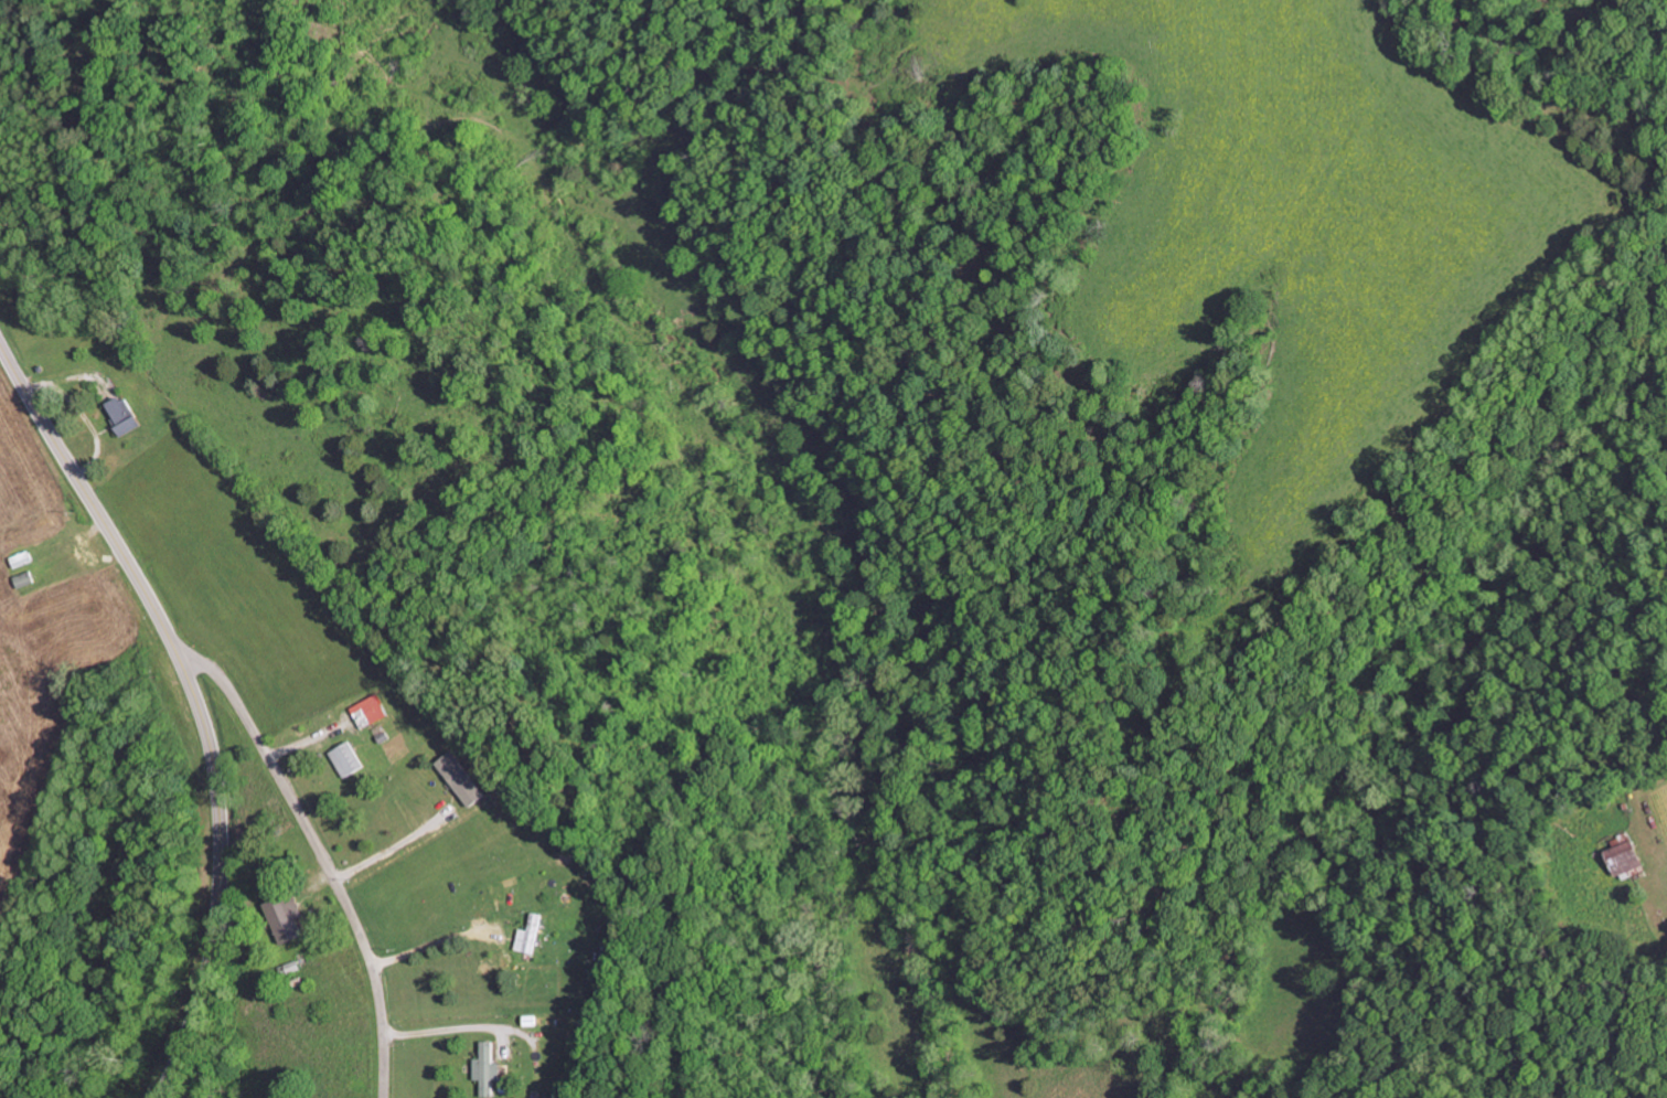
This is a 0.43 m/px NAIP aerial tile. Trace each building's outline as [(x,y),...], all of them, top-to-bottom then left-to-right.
[(127,394),(107,405),(124,435),(143,425),(127,394)] [(17,588),(33,581),(29,571),(13,577),(17,588)] [(365,767),(350,740),(330,752),(345,778),(365,767)] [(466,807),(484,797),(457,750),(439,760),(466,807)] [(1617,876),(1644,865),(1633,839),(1606,850),(1617,876)] [(305,916),(293,893),(265,908),(284,945),(306,934),(299,919),(305,916)] [(541,914),(532,913),(529,930),(520,928),(516,951),(535,954),(541,914)] [(481,1096),(492,1096),(492,1080),(500,1080),(499,1062),(493,1062),(492,1041),(481,1041),(481,1058),(473,1058),(474,1080),(481,1080),(481,1096)]
